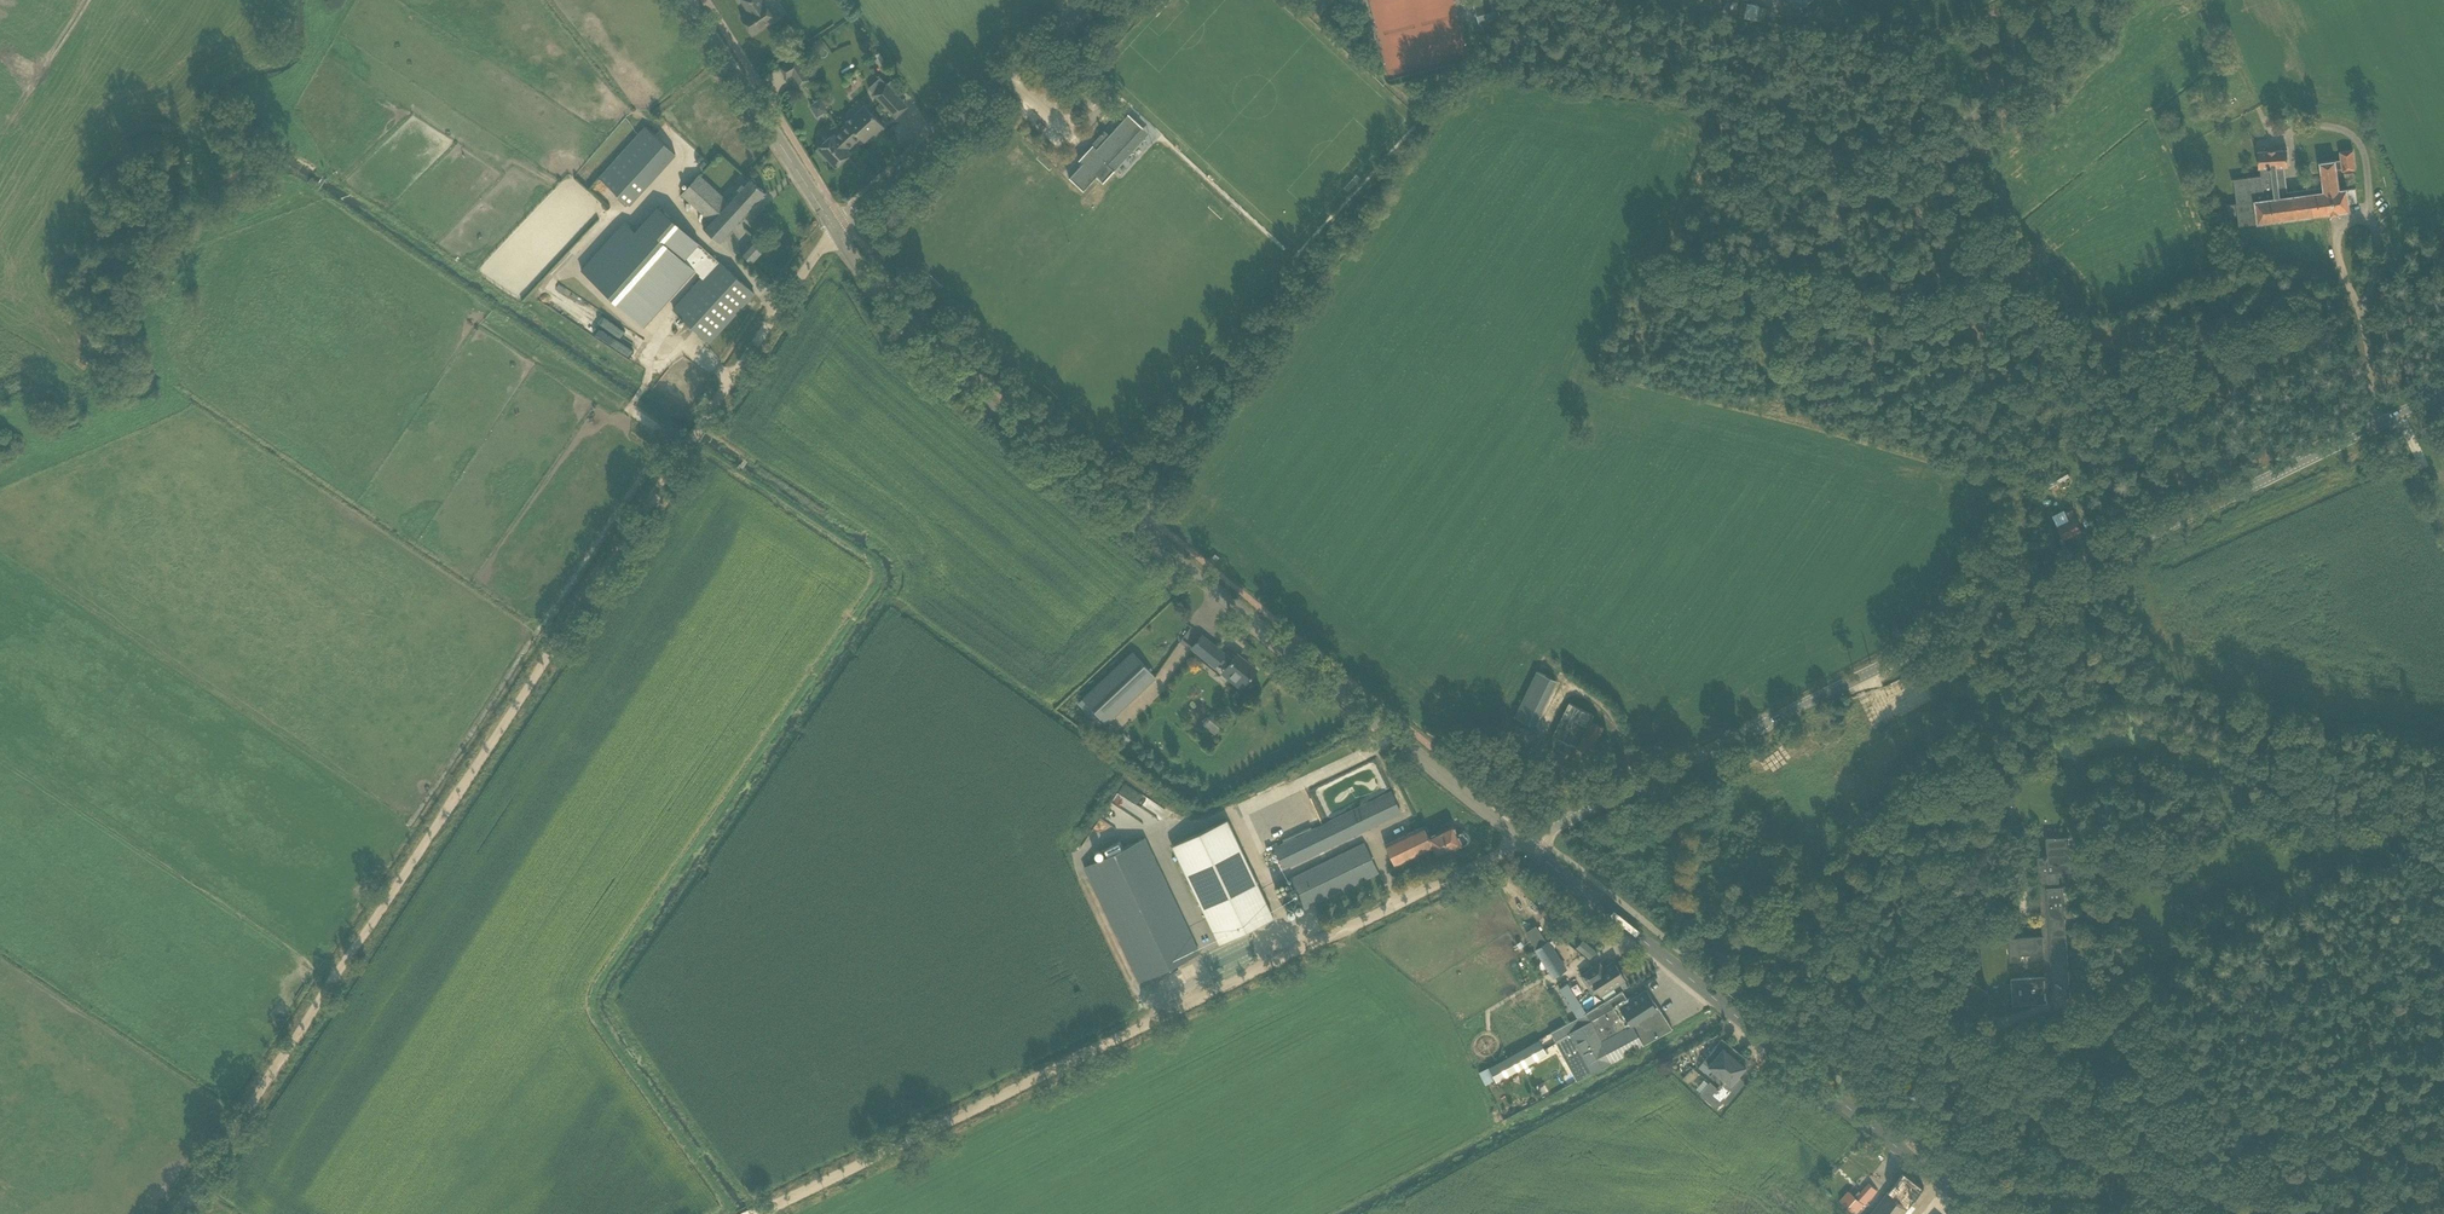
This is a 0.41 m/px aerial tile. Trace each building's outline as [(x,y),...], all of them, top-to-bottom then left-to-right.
[(763,28),(775,19),(764,2),(763,2),(762,0),(741,0),(749,12),(741,17),(752,34),(763,28)] [(787,78),(804,67),(797,56),(780,66),(787,78)] [(899,96),(886,82),(873,93),(887,107),(899,96)] [(810,104),(817,116),(828,110),(821,97),(810,104)] [(847,123),(841,128),(855,144),(861,138),(864,141),(873,133),(876,135),(884,127),(876,118),(864,105),(846,122),(847,123)] [(1103,182),(1114,170),(1113,170),(1107,164),(1142,127),(1143,127),(1128,113),(1128,114),(1096,149),(1093,145),(1093,144),(1079,160),(1083,163),(1070,177),(1069,177),(1084,191),(1084,190),(1083,190),(1097,176),(1103,182),(1102,182),(1103,182)] [(848,149),(855,144),(841,128),(834,134),(834,133),(816,149),(826,160),(827,159),(835,167),(851,153),(848,149)] [(2330,214),(2339,213),(2350,211),(2349,203),(2357,202),(2355,187),(2347,188),(2340,189),(2337,169),(2342,168),(2343,170),(2356,168),(2354,149),(2340,151),(2341,159),(2336,160),(2336,159),(2320,161),(2323,186),(2287,190),(2284,166),(2288,166),(2287,148),(2258,151),(2259,168),(2261,168),(2259,175),(2234,179),(2240,225),(2258,223),(2330,214)] [(614,162),(600,178),(629,205),(644,189),(614,162)] [(699,174),(681,193),(678,197),(707,223),(703,227),(721,243),(766,193),(749,177),(727,200),(699,174)] [(711,254),(699,242),(658,206),(591,280),(644,327),(696,270),(711,254)] [(767,247),(755,237),(741,253),(752,263),(767,247)] [(710,342),(754,293),(711,254),(696,270),(701,274),(699,276),(701,278),(674,309),(710,342)] [(680,355),(670,372),(703,393),(713,376),(680,355)] [(2070,477),(2066,469),(2056,475),(2060,482),(2070,477)] [(2057,526),(2058,527),(2064,538),(2081,530),(2076,519),(2071,510),(2063,514),(2067,521),(2057,526)] [(1191,647),(1195,651),(1215,666),(1219,661),(1236,675),(1232,680),(1241,688),(1249,679),(1251,676),(1253,676),(1256,673),(1255,671),(1256,669),(1247,662),(1246,662),(1236,655),(1232,659),(1225,654),(1225,653),(1202,634),(1194,644),(1191,647)] [(1106,723),(1156,677),(1132,652),(1082,698),(1106,723)] [(1533,726),(1538,715),(1555,680),(1536,670),(1514,716),(1533,726)] [(1590,721),(1594,714),(1569,702),(1552,735),(1590,754),(1603,727),(1590,721)] [(1212,711),(1201,722),(1215,734),(1225,723),(1212,711)] [(1112,800),(1140,822),(1147,813),(1119,791),(1112,800)] [(1283,867),(1284,868),(1401,813),(1391,791),(1274,848),(1281,863),(1283,867)] [(1274,917),(1268,907),(1227,819),(1172,845),(1214,933),(1219,943),(1274,917)] [(1464,844),(1466,842),(1467,839),(1466,836),(1464,835),(1462,831),(1456,834),(1452,825),(1428,836),(1422,825),(1384,844),(1394,865),(1433,846),(1437,855),(1461,844),(1464,844)] [(1983,941),(1982,942),(1982,944),(1982,947),(1982,949),(1982,952),(1982,954),(1983,957),(1983,959),(1983,962),(1984,964),(1984,966),(1985,969),(1985,971),(1986,974),(1986,976),(1987,979),(1988,981),(1989,984),(1989,986),(2004,985),(2004,982),(2005,979),(2005,976),(2006,973),(2006,970),(2006,968),(2006,965),(2006,962),(2006,959),(2006,956),(2006,953),(2006,950),(2006,947),(2010,947),(2010,960),(2022,960),(2021,955),(2044,953),(2044,964),(2045,976),(2011,978),(2013,1004),(2048,1002),(2047,997),(2053,997),(2070,996),(2063,886),(2060,886),(2059,871),(2072,870),(2069,835),(2059,836),(2046,837),(2048,854),(2044,854),(2044,856),(2038,857),(2042,935),(2009,937),(2009,943),(2006,943),(2006,940),(2005,940),(2003,939),(2002,939),(2001,939),(2000,938),(1999,938),(1998,938),(1997,938),(1996,938),(1995,938),(1993,938),(1992,938),(1991,938),(1990,938),(1989,938),(1988,939),(1987,939),(1986,940),(1985,940),(1984,940),(1983,941)] [(1084,866),(1139,982),(1199,953),(1144,838),(1124,847),(1120,840),(1102,848),(1106,856),(1084,866)] [(1306,907),(1378,872),(1380,872),(1365,842),(1291,877),(1295,884),(1287,887),(1288,889),(1277,895),(1282,903),(1300,894),(1306,907)] [(1536,925),(1525,932),(1536,949),(1534,950),(1552,977),(1567,967),(1549,940),(1547,942),(1536,925)] [(1569,936),(1573,932),(1566,926),(1562,931),(1569,936)] [(1596,949),(1583,939),(1577,947),(1590,957),(1596,949)] [(1625,979),(1613,961),(1596,972),(1593,967),(1581,975),(1587,984),(1592,982),(1600,995),(1620,983),(1624,980),(1625,979)] [(1624,980),(1620,983),(1623,988),(1628,986),(1624,980)] [(1567,983),(1559,989),(1573,1012),(1582,1006),(1567,983)] [(1671,1028),(1657,1006),(1655,1007),(1652,1002),(1653,1000),(1645,989),(1628,1000),(1622,990),(1585,1012),(1578,1016),(1550,1031),(1560,1050),(1575,1079),(1672,1029),(1672,1028),(1671,1028)] [(1538,1023),(1525,1030),(1531,1042),(1544,1035),(1538,1023)] [(2060,1045),(2080,1033),(2075,1025),(2055,1037),(2060,1045)] [(1539,1039),(1489,1067),(1497,1081),(1547,1053),(1539,1039)] [(1721,1101),(1723,1098),(1731,1088),(1732,1087),(1740,1078),(1737,1075),(1745,1065),(1723,1047),(1708,1065),(1714,1070),(1709,1075),(1720,1084),(1717,1088),(1709,1082),(1700,1093),(1716,1108),(1721,1101)] [(1723,1098),(1721,1101),(1726,1105),(1745,1082),(1740,1078),(1732,1087),(1731,1088),(1723,1098)] [(1911,1205),(1924,1187),(1904,1172),(1871,1213),(1911,1213),(1915,1208),(1911,1205)] [(1878,1191),(1869,1183),(1861,1192),(1859,1191),(1855,1196),(1849,1191),(1840,1200),(1856,1213),(1857,1213),(1878,1191)]
